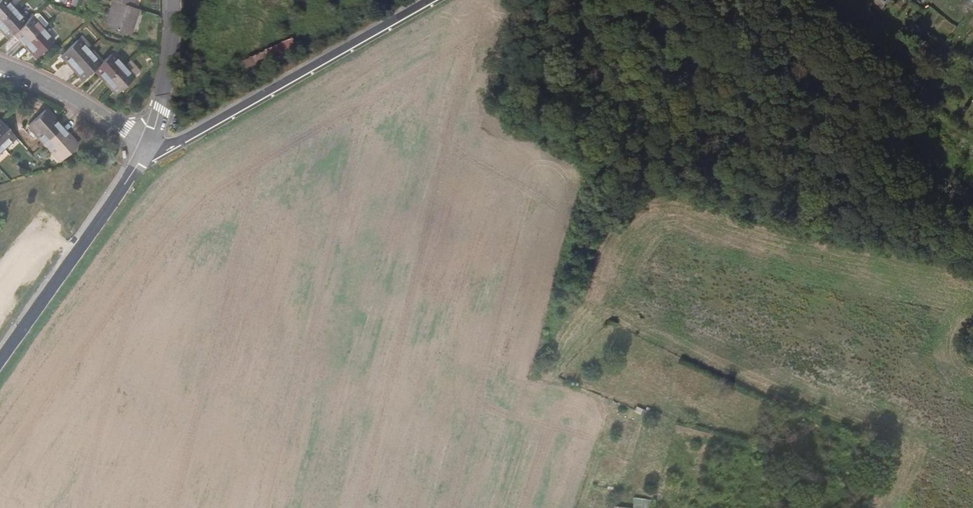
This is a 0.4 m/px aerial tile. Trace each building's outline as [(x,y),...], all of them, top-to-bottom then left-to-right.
[(16,9),(7,0),(1,0),(0,1),(0,25),(5,20),(16,9)] [(132,8),(135,0),(107,0),(111,1),(132,8)] [(102,25),(126,34),(131,22),(135,9),(132,8),(111,1),(102,25)] [(5,20),(16,31),(32,16),(21,4),(16,9),(5,20)] [(16,31),(27,43),(43,27),(32,16),(16,31)] [(54,41),(66,53),(83,37),(71,25),(54,41)] [(89,56),(96,50),(83,37),(66,53),(79,66),(89,56)] [(89,56),(102,68),(119,51),(107,39),(96,50),(89,56)] [(295,40),(245,57),(250,72),(301,55),(295,40)] [(113,80),(130,62),(119,51),(102,68),(113,80)] [(43,133),(50,127),(59,118),(41,101),(26,117),(43,133)] [(14,128),(0,113),(0,135),(3,138),(14,128)] [(43,133),(61,150),(76,134),(59,118),(50,127),(43,133)] [(634,506),(613,507),(648,507),(647,490),(633,490),(634,506)]
